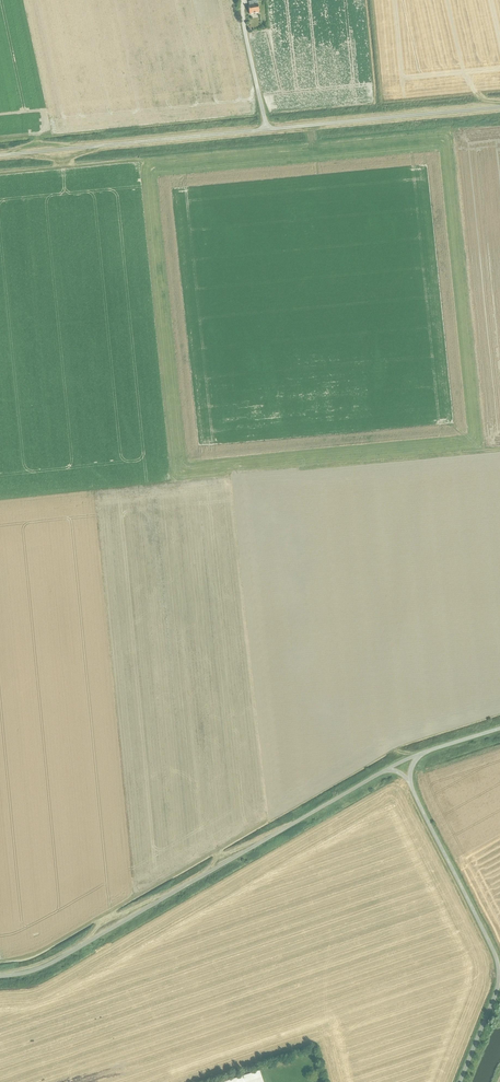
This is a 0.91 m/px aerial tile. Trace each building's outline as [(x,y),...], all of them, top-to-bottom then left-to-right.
[(249,14),(259,13),(258,3),(257,3),(257,0),(250,0),(250,6),(248,7),(249,14)]
